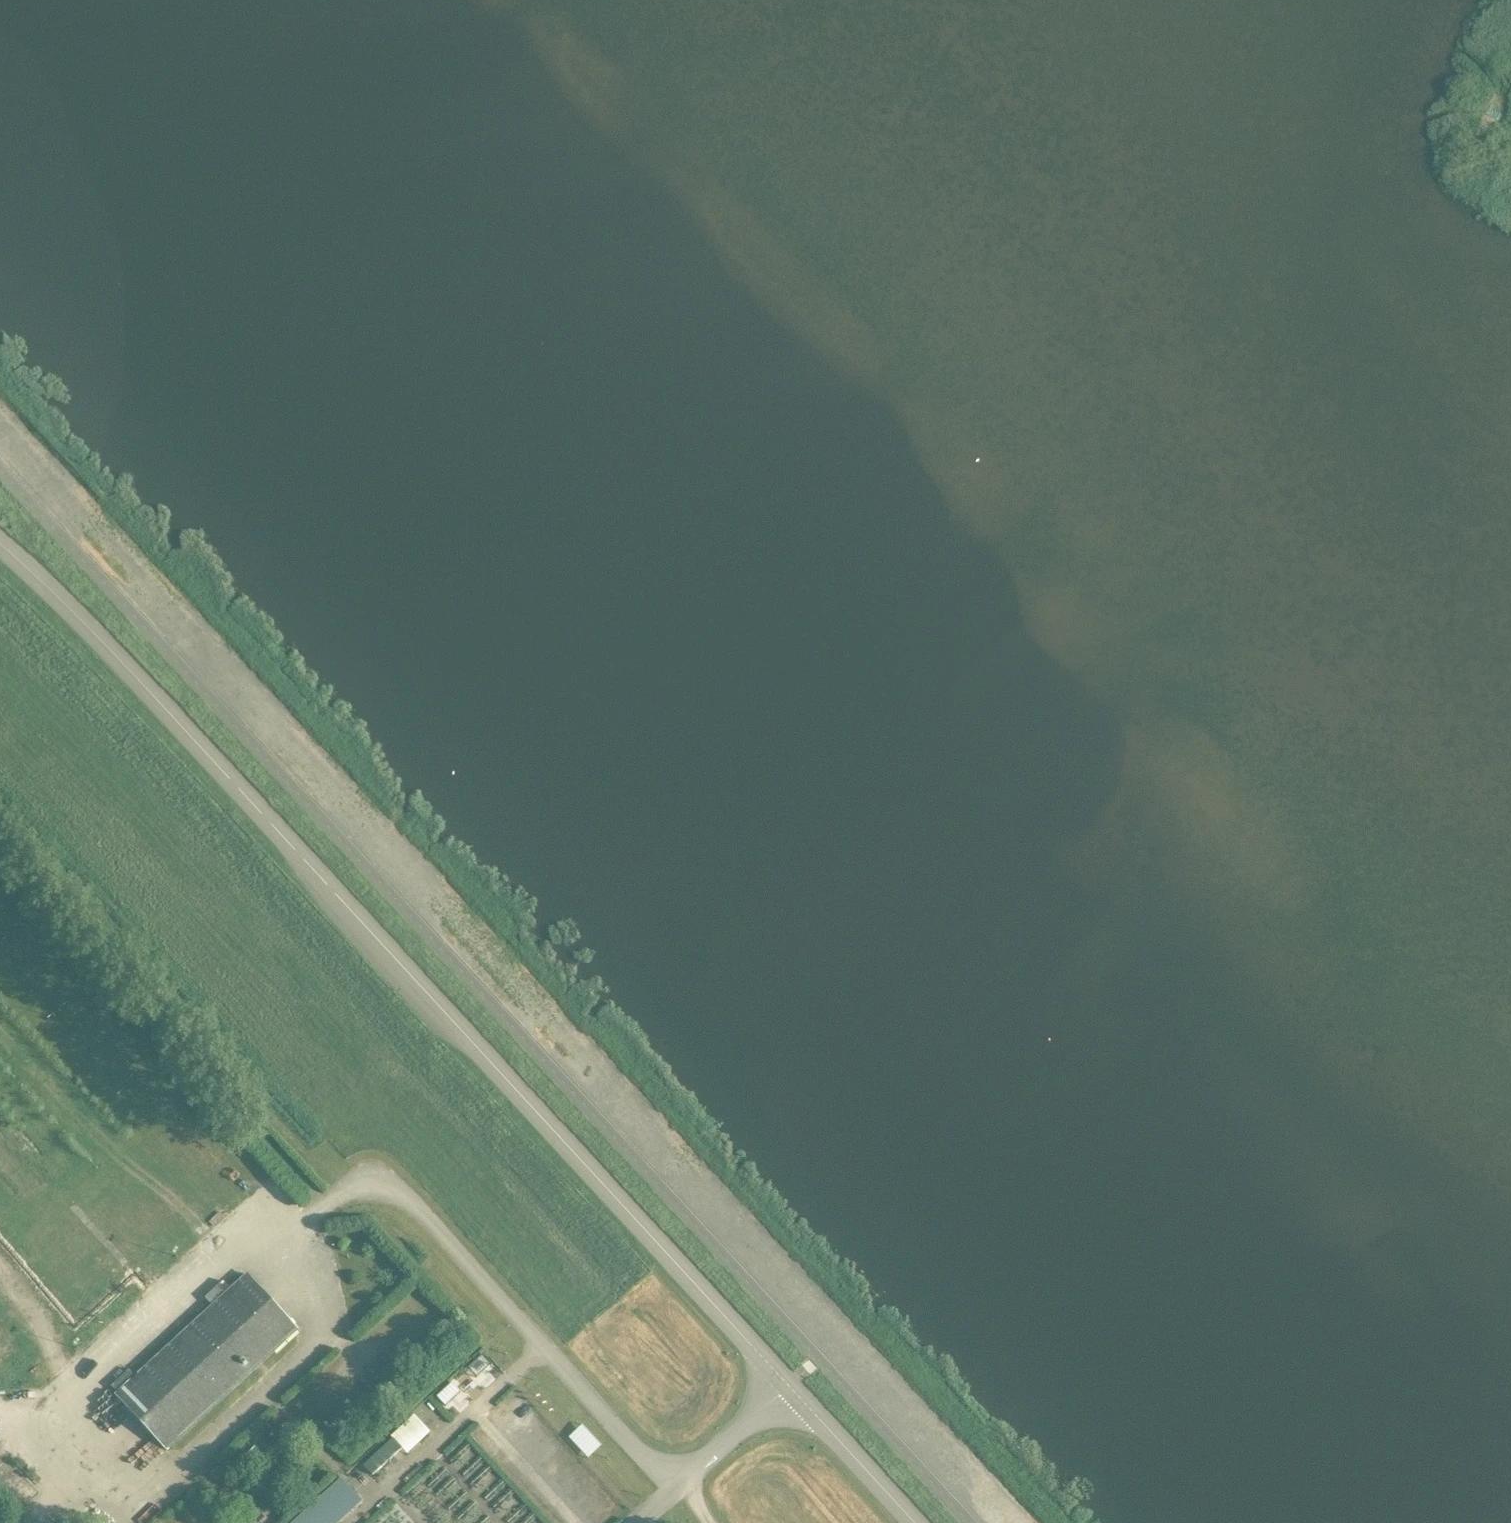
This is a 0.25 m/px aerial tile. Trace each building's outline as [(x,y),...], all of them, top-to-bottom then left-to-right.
[(166,1449),(297,1329),(247,1274),(115,1395),(166,1449)] [(372,1473),(404,1444),(390,1430),(359,1459),(372,1473)] [(359,1504),(338,1481),(293,1522),(338,1522),(359,1504)]
